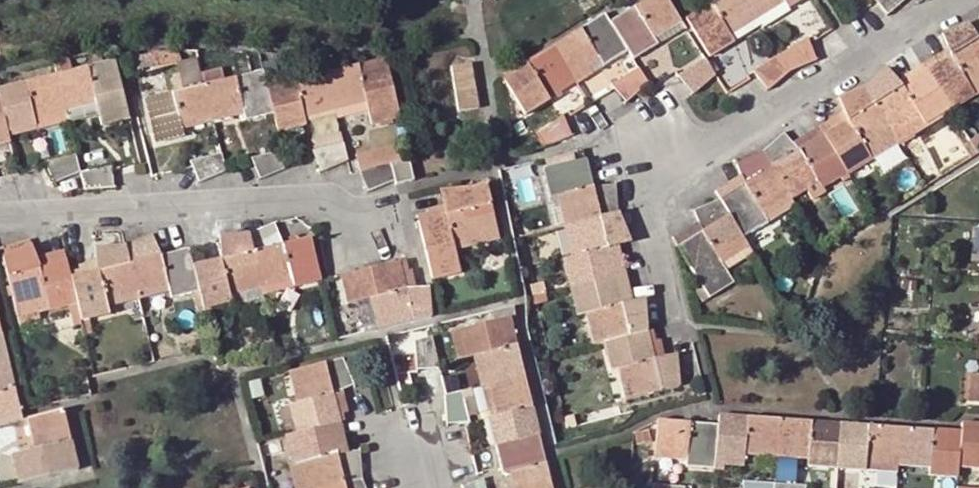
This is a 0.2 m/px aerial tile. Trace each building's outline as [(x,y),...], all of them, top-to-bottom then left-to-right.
[(499,78),(523,115),(546,100),(542,94),(547,91),(553,87),(548,79),(563,70),(578,61),(583,68),(588,65),(597,59),(601,66),(606,63),(624,51),(631,61),(655,46),(650,38),(662,30),(658,23),(673,13),(664,0),(646,0),(607,25),(601,15),(499,78)] [(798,0),(716,0),(684,20),(707,57),(720,49),(730,42),(726,36),(738,29),(735,23),(750,13),(766,3),(769,10),(781,2),(785,9),(795,2),(798,0)] [(885,15),(902,0),(872,0),(885,15)] [(769,10),(754,19),(758,25),(760,29),(787,12),(785,9),(781,2),(769,10)] [(754,19),(769,10),(766,3),(750,13),(754,19)] [(673,13),(658,23),(662,30),(650,38),(655,46),(661,42),(683,29),(673,13)] [(726,36),(730,42),(758,25),(754,19),(750,13),(735,23),(738,29),(726,36)] [(676,248),(707,298),(732,283),(725,271),(717,260),(744,244),(740,238),(747,234),(765,223),(759,215),(773,206),(770,200),(784,191),(799,181),(803,188),(815,180),(820,189),(836,178),(844,174),(868,158),(862,149),(876,142),(872,136),(887,127),(901,118),(905,124),(918,115),(923,124),(970,93),(965,86),(977,79),(972,73),(978,69),(978,17),(974,21),(940,36),(945,49),(948,58),(924,73),(913,79),(901,87),(895,81),(884,70),(863,89),(838,100),(841,111),(845,122),(821,137),(809,144),(798,151),(781,133),(760,154),(735,163),(738,175),(741,186),(718,201),(692,211),(696,224),(699,234),(676,248)] [(804,40),(750,73),(765,90),(786,71),(813,61),(804,40)] [(948,58),(945,49),(933,57),(919,66),(924,73),(948,58)] [(127,58),(130,73),(168,64),(179,62),(176,51),(157,50),(158,52),(155,54),(144,56),(143,53),(127,58)] [(22,83),(0,89),(0,145),(9,143),(7,132),(21,129),(34,125),(32,116),(46,113),(44,105),(61,100),(77,96),(80,104),(88,101),(95,99),(101,126),(129,119),(114,60),(101,63),(92,65),(70,72),(67,59),(51,63),(55,75),(22,83)] [(399,118),(384,59),(266,89),(262,71),(223,81),(220,69),(199,75),(202,87),(144,100),(155,143),(182,136),(180,127),(185,125),(192,124),(190,117),(209,112),(225,108),(227,115),(235,113),(242,111),(244,121),(272,114),(277,132),(305,125),(304,122),(302,115),(316,112),(314,105),(331,101),(349,97),(350,103),(363,100),(367,112),(370,125),(377,123),(390,120),(399,118)] [(675,76),(688,95),(712,75),(702,60),(675,76)] [(563,70),(568,77),(572,86),(593,73),(588,65),(583,68),(578,61),(563,70)] [(470,64),(449,68),(457,112),(477,109),(470,64)] [(924,73),(919,66),(909,72),(895,81),(901,87),(913,79),(924,73)] [(635,69),(610,87),(624,103),(645,84),(635,69)] [(972,73),(977,79),(965,86),(970,93),(973,97),(978,94),(978,69),(972,73)] [(548,79),(553,87),(568,77),(563,70),(548,79)] [(63,108),(80,104),(77,96),(61,100),(63,108)] [(331,101),(335,115),(336,120),(348,117),(367,112),(363,100),(350,103),(349,97),(331,101)] [(66,120),(63,108),(61,100),(44,105),(46,113),(32,116),(34,125),(35,127),(41,126),(66,120)] [(302,115),(304,122),(311,121),(335,115),(331,101),(314,105),(316,112),(302,115)] [(209,112),(210,119),(227,115),(225,108),(209,112)] [(816,128),(821,137),(845,122),(841,111),(828,120),(816,128)] [(190,117),(192,124),(210,119),(209,112),(190,117)] [(887,127),(898,144),(926,127),(923,124),(918,115),(905,124),(901,118),(887,127)] [(568,137),(559,118),(533,133),(541,147),(568,137)] [(392,126),(390,120),(377,123),(379,129),(392,126)] [(862,149),(868,158),(870,162),(898,144),(887,127),(872,136),(876,142),(862,149)] [(527,151),(541,147),(533,133),(521,139),(527,151)] [(960,146),(967,158),(978,150),(978,139),(976,134),(968,140),(960,144),(960,146)] [(320,174),(346,162),(342,145),(311,153),(320,174)] [(390,165),(386,149),(355,156),(358,173),(362,172),(390,165)] [(286,169),(285,165),(281,152),(250,159),(260,180),(286,169)] [(220,154),(189,162),(198,183),(224,171),(220,154)] [(52,184),(79,172),(75,155),(43,163),(52,184)] [(410,159),(390,165),(395,183),(397,187),(417,182),(410,159)] [(590,179),(585,159),(541,169),(548,197),(555,195),(559,209),(566,207),(575,241),(567,243),(571,258),(563,259),(577,314),(582,314),(585,325),(592,324),(597,344),(602,343),(609,371),(617,369),(620,383),(628,382),(632,399),(678,388),(675,355),(663,358),(653,360),(646,332),(643,303),(631,304),(621,305),(607,249),(617,245),(628,241),(616,214),(615,186),(592,186),(590,179)] [(390,165),(362,172),(370,191),(395,183),(390,165)] [(113,189),(110,166),(79,172),(83,190),(113,189)] [(844,174),(836,178),(840,184),(848,179),(844,174)] [(712,191),(718,201),(741,186),(738,175),(726,183),(712,191)] [(784,191),(788,198),(803,188),(799,181),(784,191)] [(472,190),(443,192),(443,205),(444,215),(417,221),(432,279),(459,273),(452,248),(468,244),(466,237),(496,230),(484,186),(472,190)] [(759,215),(765,223),(794,206),(788,198),(784,191),(770,200),(773,206),(759,215)] [(444,215),(443,205),(437,207),(425,210),(426,214),(416,216),(417,221),(444,215)] [(566,207),(559,209),(567,243),(575,241),(566,207)] [(37,268),(28,247),(1,257),(14,309),(46,301),(48,309),(75,302),(80,321),(108,314),(106,307),(120,303),(118,294),(135,289),(152,285),(155,294),(168,291),(170,298),(197,291),(202,310),(230,302),(228,296),(243,292),(240,284),(258,279),(276,275),(277,283),(291,280),(292,288),(320,281),(309,239),(298,241),(283,245),(273,224),(246,235),(218,237),(218,261),(206,264),(191,268),(187,249),(173,252),(159,256),(150,235),(124,247),(97,249),(97,271),(87,273),(70,278),(66,260),(53,264),(37,268)] [(498,237),(496,230),(466,237),(468,244),(498,237)] [(747,234),(740,238),(744,244),(746,247),(753,243),(747,234)] [(717,260),(725,271),(751,255),(746,247),(744,244),(717,260)] [(617,245),(607,249),(621,305),(631,304),(628,292),(620,259),(617,245)] [(405,261),(398,262),(404,288),(415,288),(413,278),(411,271),(407,272),(405,261)] [(398,262),(339,276),(346,304),(372,297),(376,311),(383,309),(387,327),(430,316),(428,288),(415,288),(404,288),(398,262)] [(260,288),(277,283),(276,275),(258,279),(260,288)] [(254,289),(260,288),(258,279),(240,284),(243,292),(228,296),(230,302),(231,308),(245,305),(245,302),(257,300),(254,289)] [(541,281),(530,284),(533,297),(544,294),(541,281)] [(138,299),(155,294),(152,285),(135,289),(138,299)] [(120,303),(138,299),(135,289),(118,294),(120,303)] [(544,294),(533,297),(535,304),(546,301),(544,294)] [(46,301),(14,309),(17,325),(39,319),(37,312),(48,309),(46,301)] [(376,311),(380,329),(387,327),(383,309),(376,311)] [(512,333),(508,318),(449,333),(457,361),(479,355),(481,362),(483,368),(490,366),(494,384),(498,400),(491,402),(494,410),(495,417),(488,419),(501,474),(509,472),(510,478),(512,486),(519,484),(520,487),(550,487),(512,333)] [(591,346),(597,344),(592,324),(585,325),(591,346)] [(651,331),(646,332),(653,360),(663,358),(661,348),(659,339),(653,341),(651,331)] [(0,334),(0,426),(21,421),(0,334)] [(416,370),(438,369),(431,338),(409,343),(416,370)] [(352,386),(340,360),(295,371),(299,386),(292,388),(297,404),(289,405),(296,433),(286,436),(293,463),(299,462),(303,476),(311,474),(314,487),(363,487),(360,480),(359,451),(345,452),(335,453),(328,425),(338,422),(331,395),(342,390),(352,386)] [(490,366),(483,368),(487,386),(494,384),(490,366)] [(299,386),(295,371),(289,372),(292,388),(299,386)] [(978,404),(978,376),(967,375),(965,403),(978,404)] [(625,401),(632,399),(628,382),(620,383),(625,401)] [(494,384),(487,386),(491,402),(498,400),(494,384)] [(344,399),(342,390),(331,395),(338,422),(344,421),(342,412),(347,412),(344,399)] [(460,392),(444,397),(445,425),(468,423),(460,392)] [(14,467),(18,483),(76,469),(62,411),(29,419),(37,449),(11,455),(14,467)] [(571,414),(561,417),(564,429),(575,427),(571,414)] [(655,421),(653,447),(671,448),(671,458),(686,459),(686,467),(706,469),(713,469),(713,466),(714,458),(742,460),(742,453),(758,454),(758,445),(775,446),(793,448),(792,456),(807,457),(806,466),(813,466),(856,470),(863,470),(863,461),(879,462),(880,454),(897,456),(914,457),(912,464),(924,465),(928,465),(927,476),(957,478),(957,467),(978,468),(978,424),(960,423),(959,433),(717,415),(716,426),(655,421)] [(341,438),(338,422),(328,425),(335,453),(345,452),(341,438)] [(714,458),(713,466),(773,470),(774,455),(775,446),(758,445),(758,454),(742,453),(742,460),(714,458)] [(775,446),(774,455),(792,456),(793,448),(775,446)] [(671,448),(653,447),(652,457),(671,458),(671,448)] [(896,463),(897,456),(880,454),(879,462),(863,461),(863,470),(896,473),(896,463)] [(896,463),(912,464),(914,457),(897,456),(896,463)] [(311,474),(303,476),(299,462),(293,463),(286,465),(292,487),(314,487),(311,474)]
